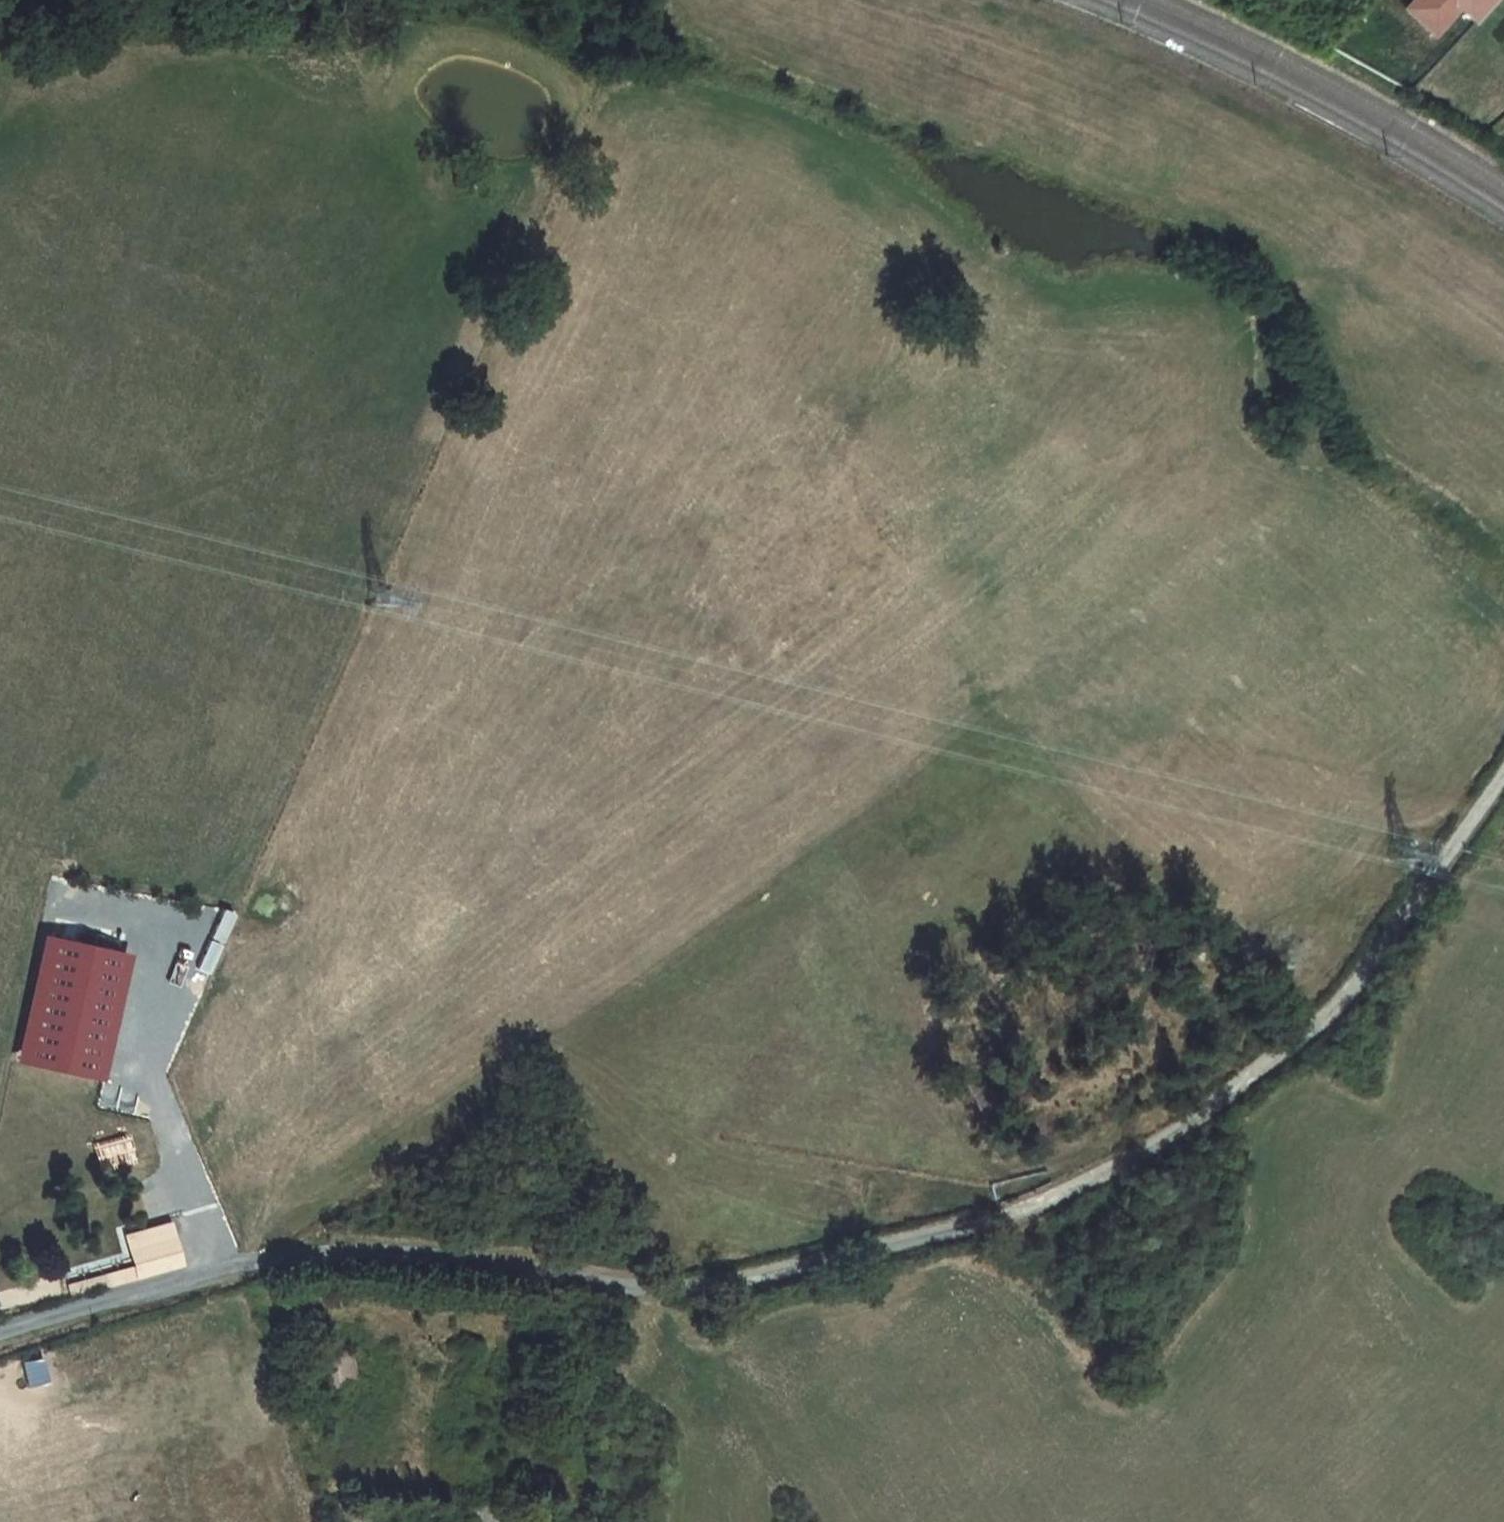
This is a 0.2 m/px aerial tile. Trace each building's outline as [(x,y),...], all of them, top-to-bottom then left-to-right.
[(131,1277),(179,1264),(167,1220),(119,1233),(131,1277)] [(349,1352),(318,1360),(325,1389),(356,1382),(349,1352)]
